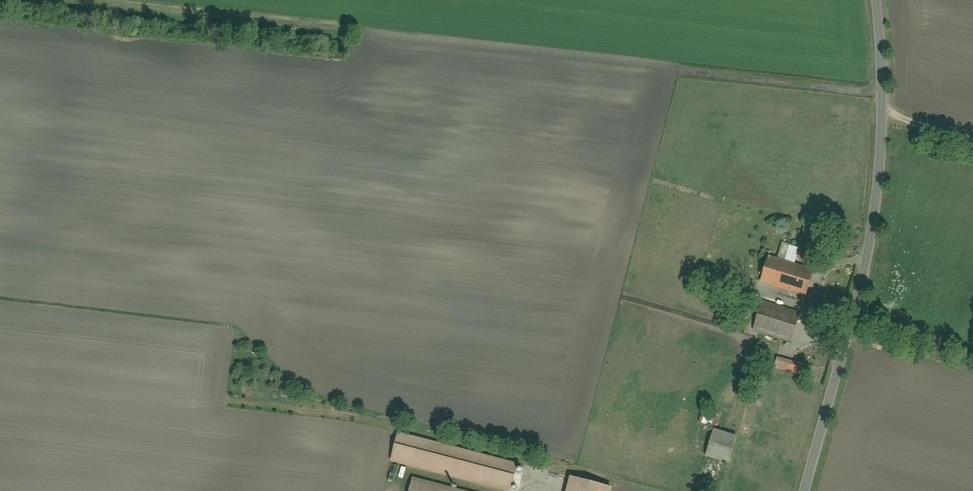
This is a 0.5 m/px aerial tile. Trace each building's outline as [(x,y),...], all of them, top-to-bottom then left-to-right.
[(768,258),(760,285),(806,298),(814,271),(768,258)] [(761,301),(753,330),(792,341),(800,311),(761,301)] [(780,353),(775,370),(811,380),(816,364),(780,353)] [(713,432),(705,460),(728,466),(736,438),(713,432)] [(391,462),(497,490),(510,490),(515,473),(397,440),(391,462)] [(568,490),(612,490),(613,490),(571,478),(568,490)] [(411,490),(457,490),(415,479),(411,490)]
